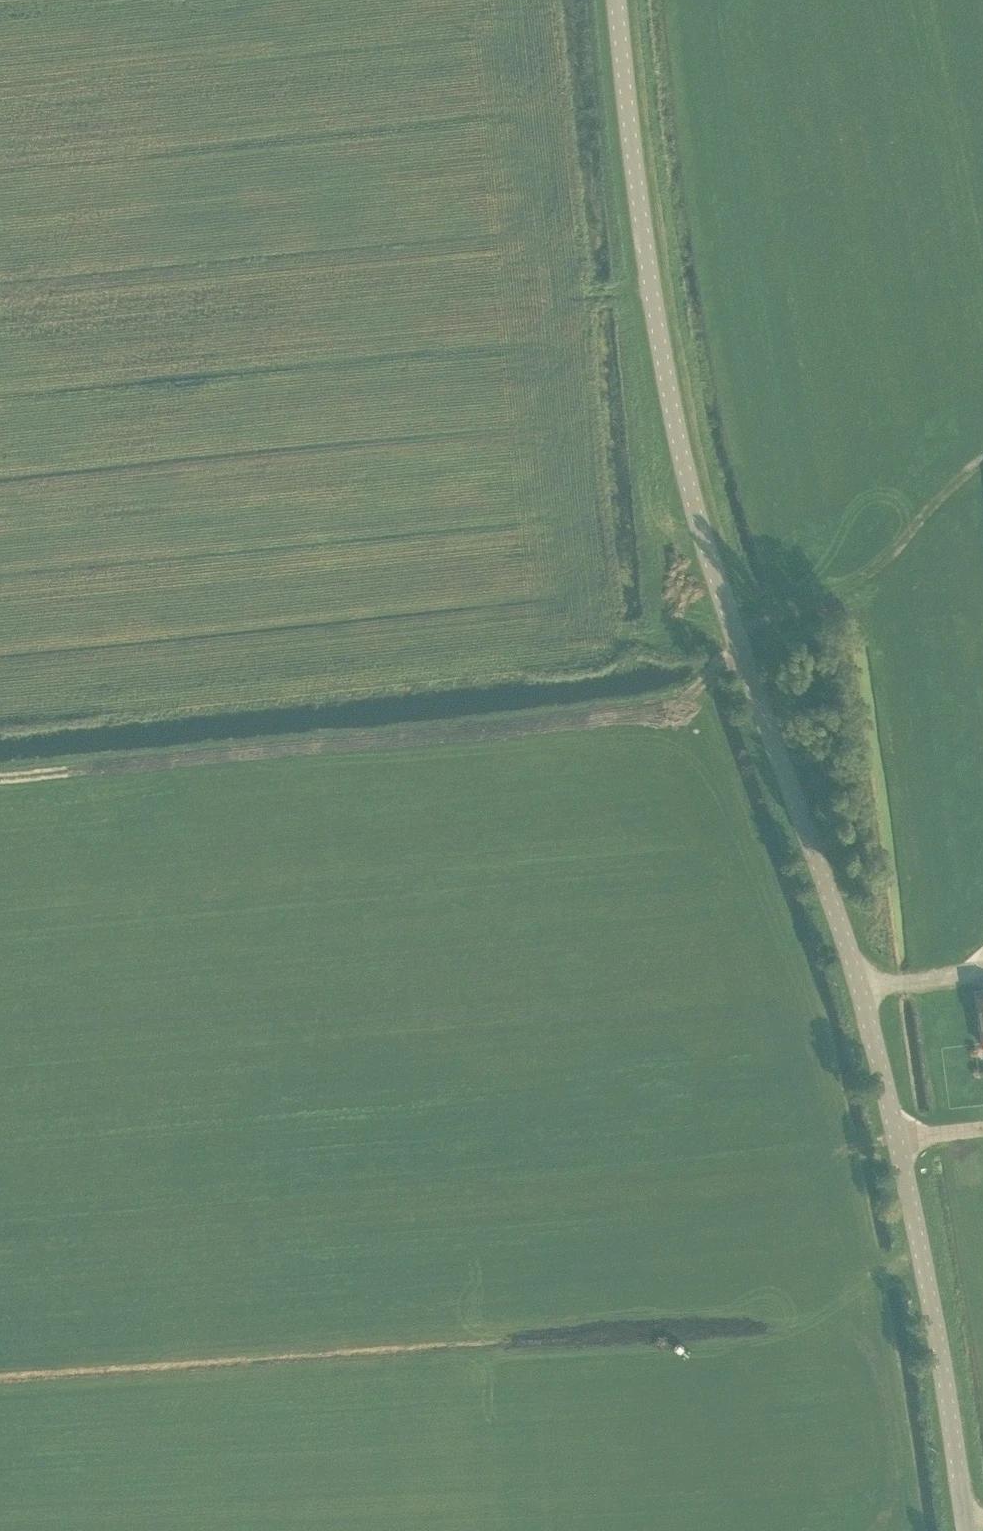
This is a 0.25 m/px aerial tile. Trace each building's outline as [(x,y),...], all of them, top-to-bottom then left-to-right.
[(974,990),(981,1047),(982,1047),(982,989),(974,990)]
